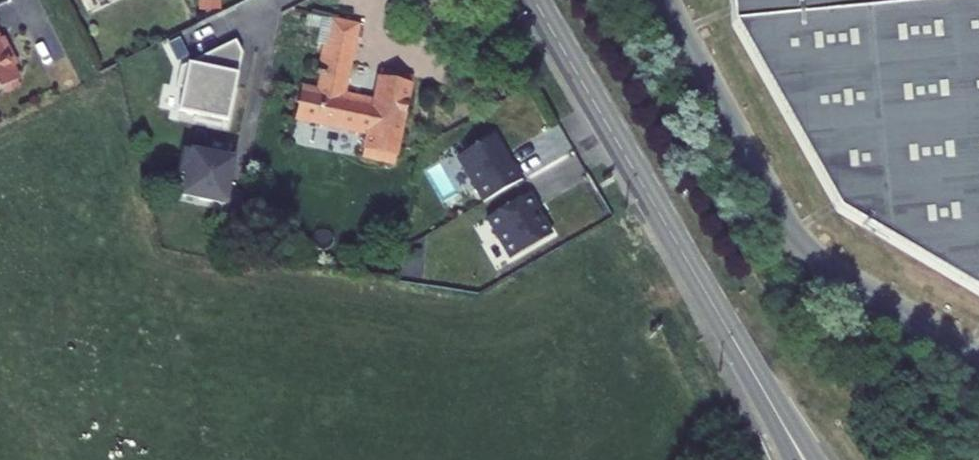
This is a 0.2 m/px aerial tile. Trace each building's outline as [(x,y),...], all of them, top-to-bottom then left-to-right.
[(839,211),(978,295),(978,0),(718,0),(839,211)] [(366,134),(362,157),(395,164),(413,77),(378,70),(373,94),(344,89),(357,26),(330,21),(328,33),(325,32),(316,76),(319,76),(316,89),(302,86),(295,119),(366,134)] [(0,40),(0,91),(19,81),(8,58),(11,56),(3,39),(0,40)] [(181,40),(170,45),(179,62),(189,57),(181,40)] [(236,42),(212,53),(216,61),(214,70),(231,74),(229,86),(236,88),(243,55),(236,42)] [(231,74),(214,70),(216,61),(212,53),(181,69),(177,89),(184,90),(179,113),(195,116),(193,122),(227,129),(236,88),(229,86),(231,74)] [(457,158),(484,203),(523,181),(514,165),(511,166),(494,136),(457,158)] [(187,178),(183,197),(226,206),(234,163),(222,161),(223,158),(183,150),(178,176),(187,178)] [(487,219),(510,260),(552,236),(537,210),(539,209),(530,194),(487,219)] [(227,204),(224,219),(238,222),(241,207),(227,204)]
